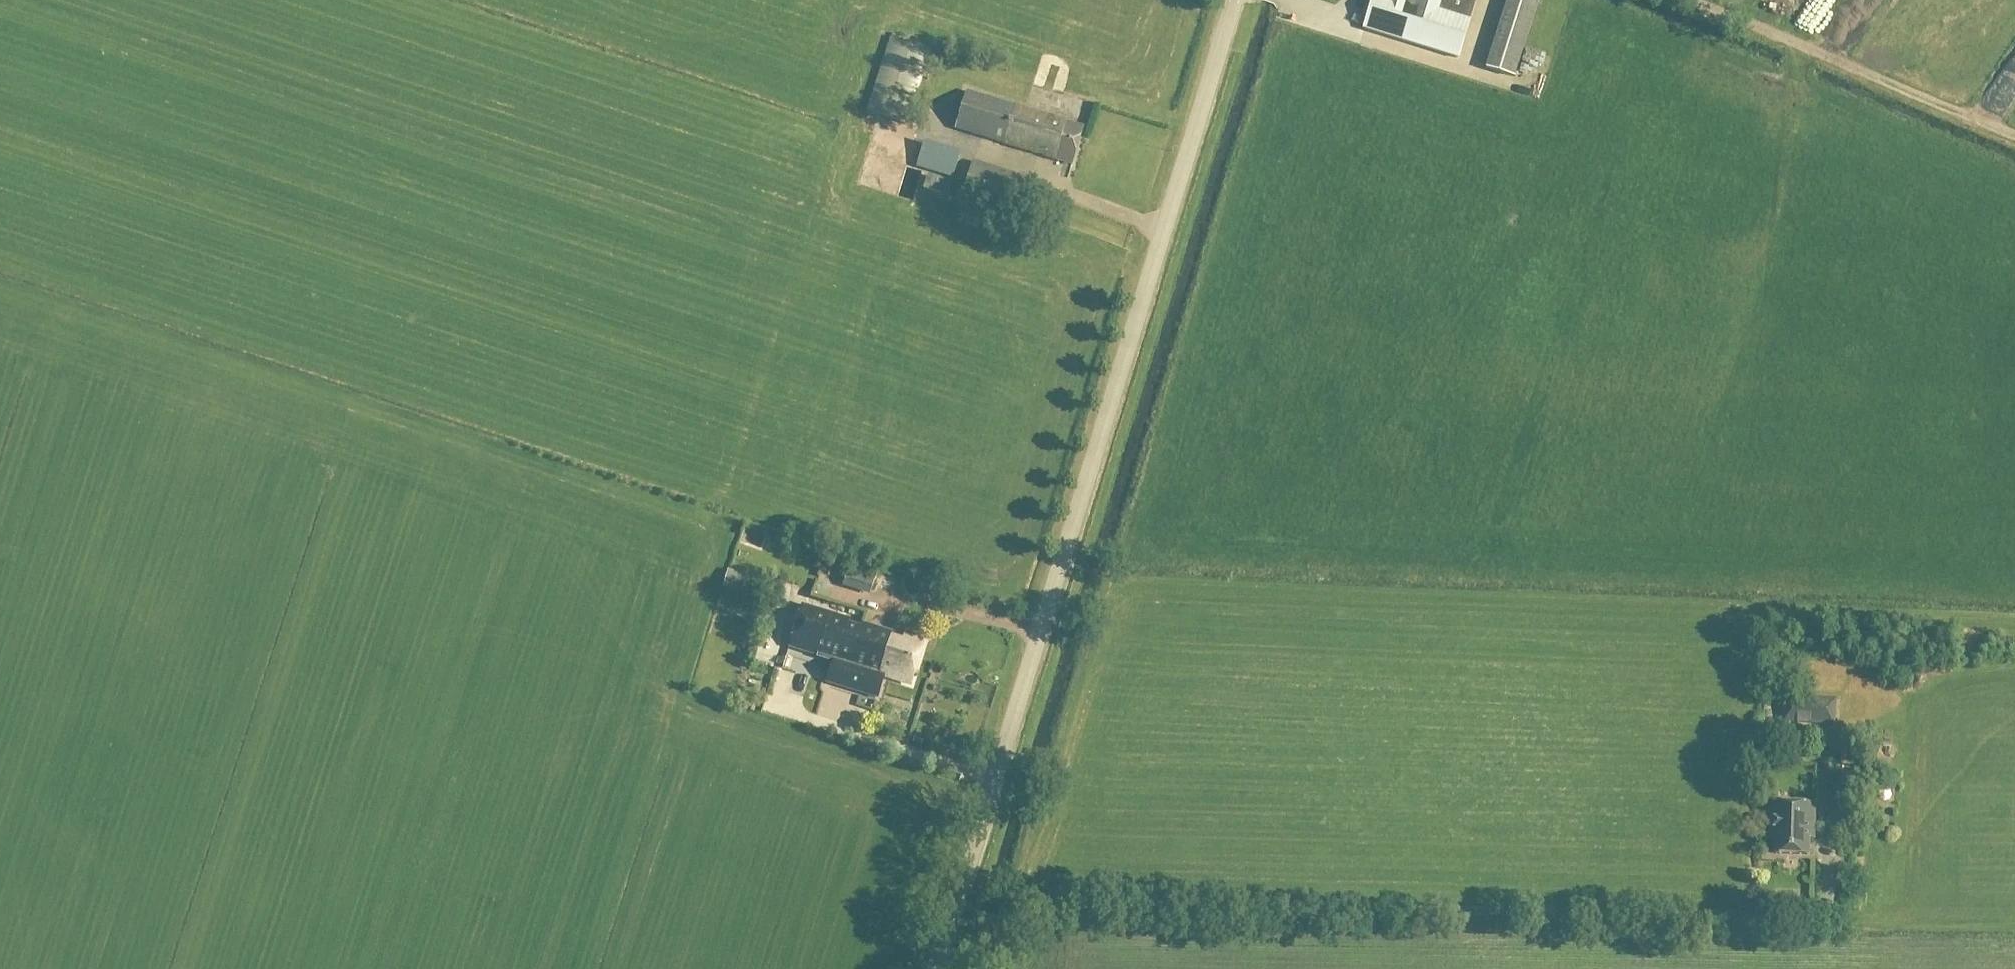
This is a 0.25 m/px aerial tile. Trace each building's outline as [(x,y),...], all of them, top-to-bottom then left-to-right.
[(1360,32),(1453,62),(1471,6),(1465,4),(1466,0),(1370,0),(1360,32)] [(1484,72),(1511,81),(1537,0),(1507,0),(1484,72)] [(1481,23),(1490,26),(1495,7),(1486,5),(1481,23)] [(927,52),(889,40),(865,114),(903,126),(927,52)] [(959,88),(949,125),(1017,145),(1028,108),(959,88)] [(1028,108),(1017,145),(1071,160),(1081,123),(1028,108)] [(836,140),(835,149),(852,150),(853,141),(836,140)] [(912,170),(943,180),(950,155),(920,146),(912,170)] [(1017,218),(1028,182),(970,165),(959,201),(1017,218)] [(938,196),(942,183),(926,179),(922,191),(938,196)] [(819,570),(823,555),(815,552),(810,567),(819,570)] [(832,558),(823,555),(819,570),(827,573),(832,558)] [(847,667),(860,626),(800,606),(787,648),(830,662),(847,667)] [(882,680),(909,688),(923,646),(860,626),(847,667),(883,678),(882,680)] [(847,667),(830,662),(824,685),(876,701),(882,680),(883,678),(847,667)] [(1785,696),(1782,724),(1833,729),(1836,701),(1785,696)] [(1835,768),(1855,768),(1855,749),(1835,748),(1835,768)] [(1854,810),(1854,776),(1830,776),(1829,809),(1854,810)] [(1812,831),(1812,808),(1770,807),(1769,841),(1775,841),(1774,858),(1807,858),(1807,831),(1812,831)]
